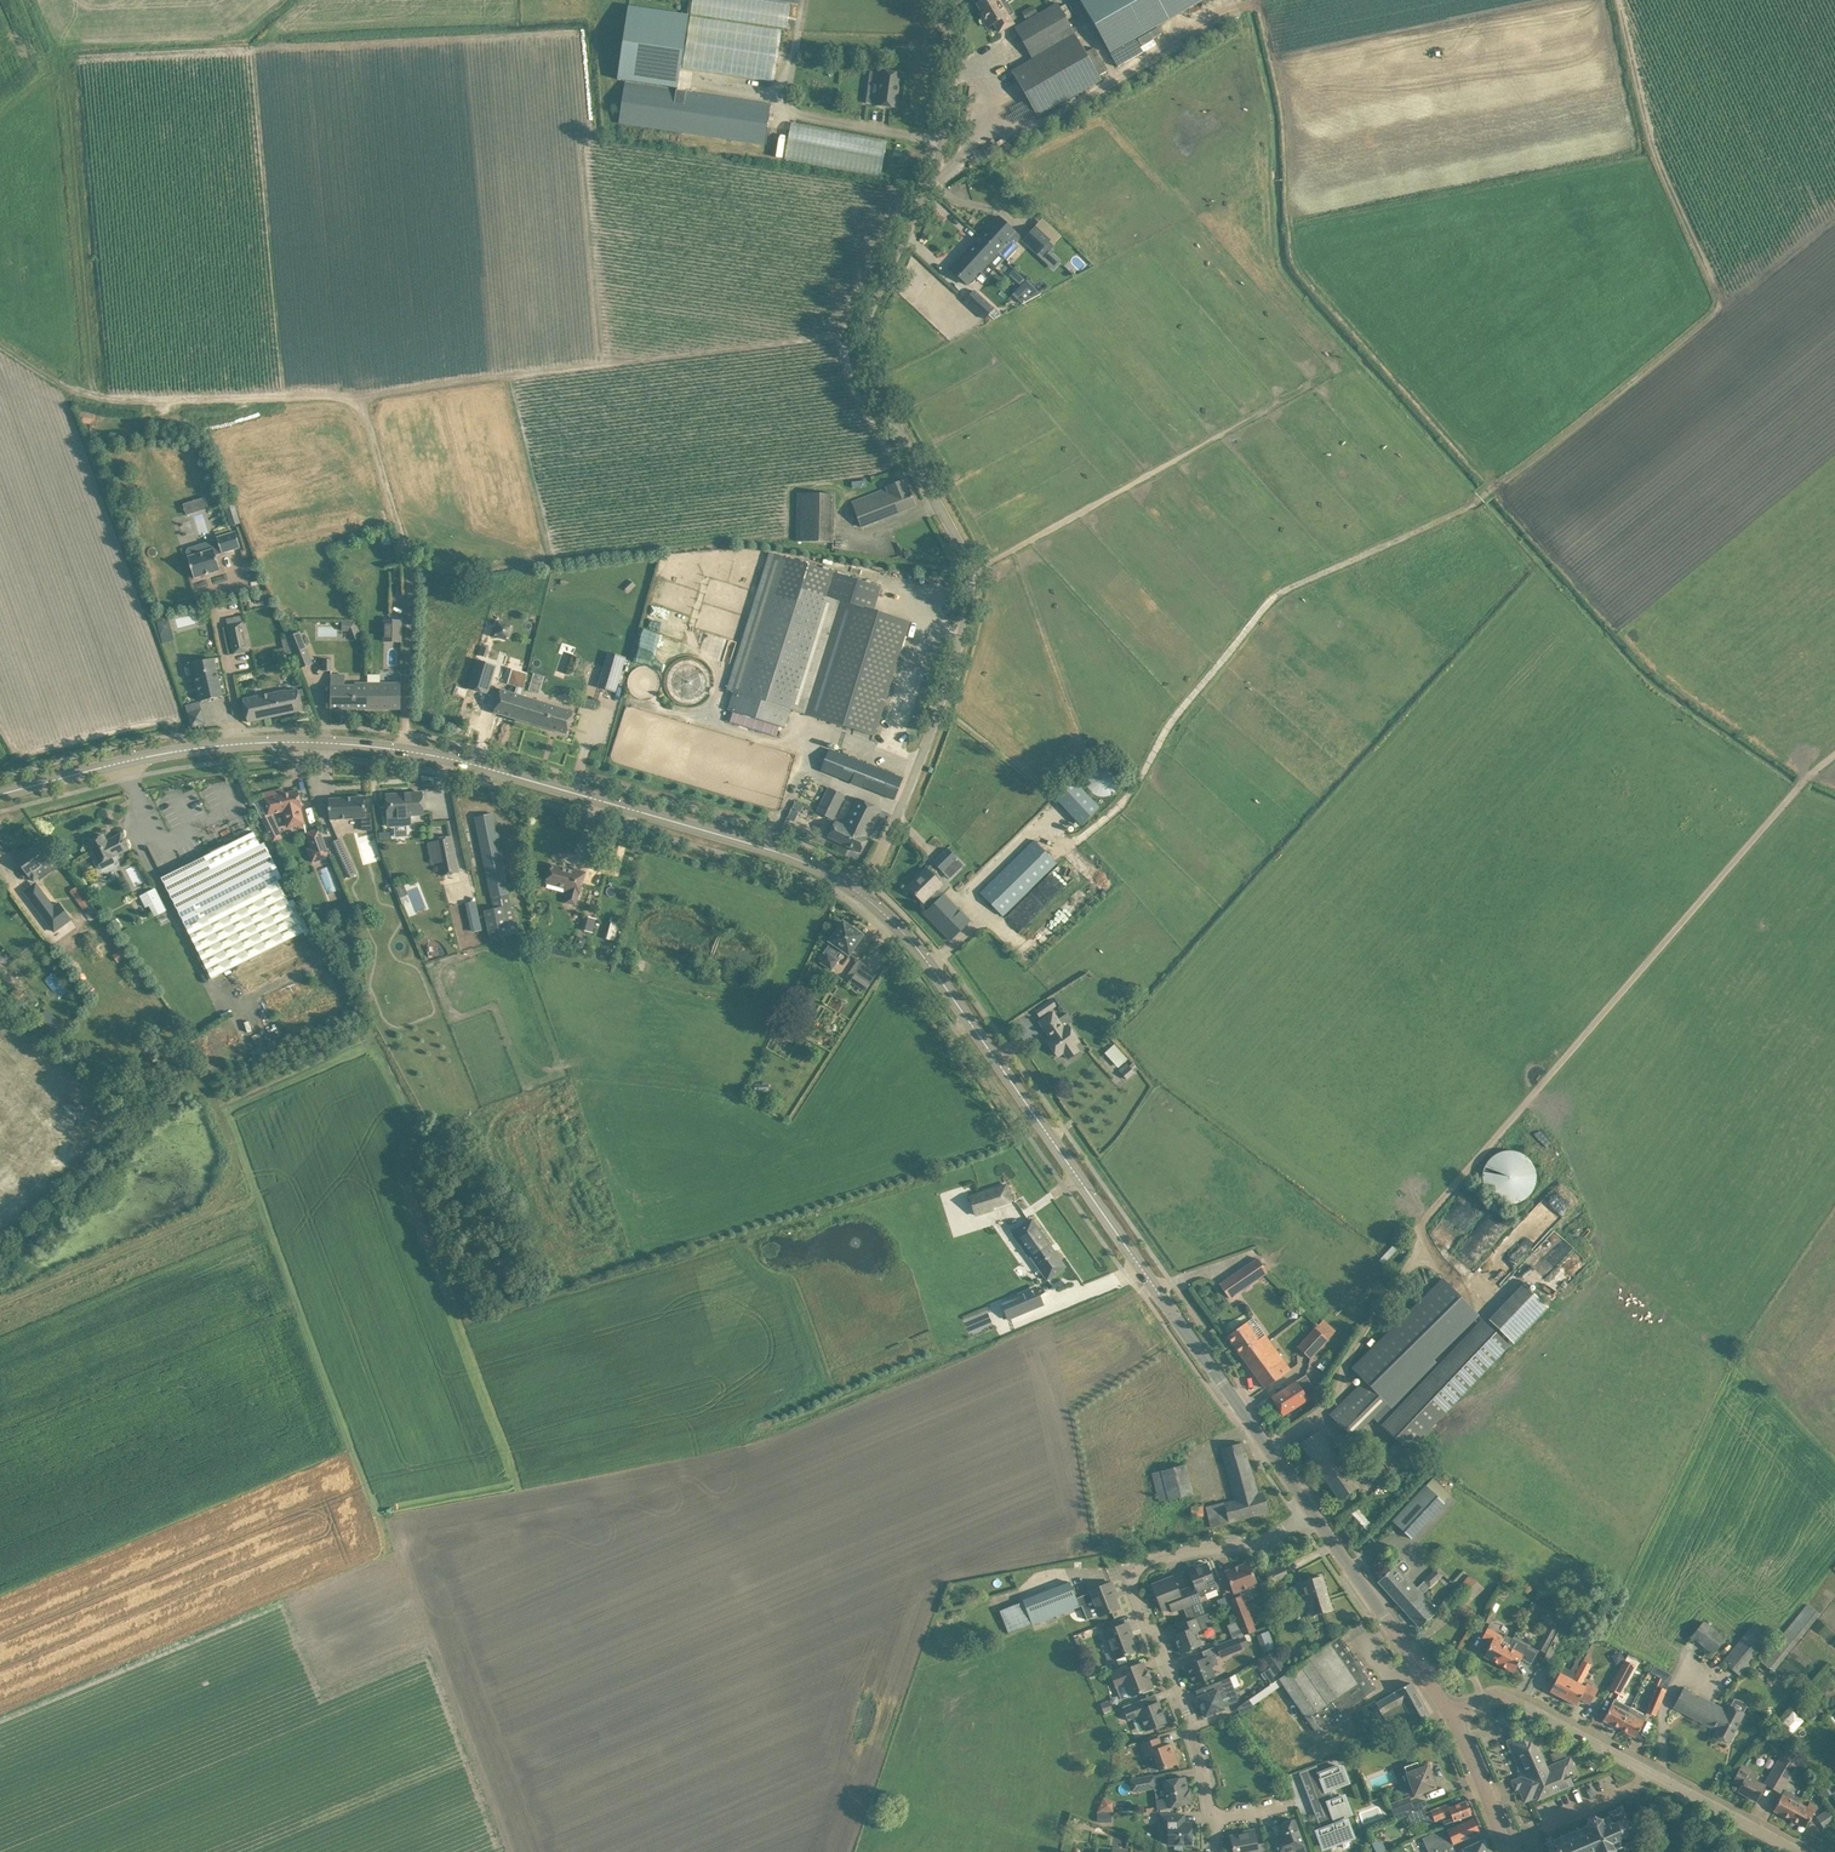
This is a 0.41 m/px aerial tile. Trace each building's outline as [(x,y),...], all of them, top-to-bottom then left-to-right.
[(977,3),(982,12),(979,13),(983,19),(987,27),(994,23),(999,32),(1010,26),(1013,24),(1009,16),(1003,6),(1009,3),(1014,0),(983,0),(977,3)] [(1110,53),(1135,39),(1203,0),(1080,0),(1110,53)] [(1101,80),(1074,33),(1077,31),(1075,26),(1072,28),(1067,20),(1073,17),(1065,4),(1060,7),(1057,3),(1014,27),(1032,58),(1011,71),(1038,117),(1101,80)] [(1038,13),(1033,5),(1021,12),(1026,19),(1038,13)] [(688,16),(628,7),(617,79),(678,88),(688,16)] [(1135,39),(1110,53),(1117,66),(1143,51),(1135,39)] [(1087,53),(1100,76),(1107,71),(1094,49),(1087,53)] [(868,83),(866,103),(876,104),(875,105),(895,108),(897,93),(898,87),(900,87),(901,74),(880,71),(878,84),(868,83)] [(619,123),(752,143),(764,145),(770,104),(625,82),(619,123)] [(786,155),(785,159),(883,176),(889,139),(792,123),(790,136),(780,134),(777,153),(786,155)] [(998,217),(980,237),(1000,254),(1004,258),(1006,260),(1018,247),(1015,244),(1021,238),(1007,225),(998,217)] [(1036,227),(1023,240),(1043,258),(1050,251),(1055,245),(1050,242),(1051,241),(1036,227)] [(980,237),(951,269),(960,277),(967,284),(969,282),(971,284),(972,284),(976,280),(976,278),(973,276),(979,270),(981,272),(990,262),(996,267),(1004,258),(1000,254),(980,237)] [(1050,251),(1043,258),(1053,268),(1060,261),(1050,251)] [(1014,269),(1009,275),(1019,285),(1011,294),(1022,304),(1041,294),(1014,269)] [(965,301),(985,319),(994,309),(973,291),(965,301)] [(81,411),(80,417),(83,417),(82,423),(96,425),(97,419),(94,419),(95,413),(81,411)] [(905,480),(893,484),(887,487),(887,489),(852,503),(862,528),(915,506),(905,480)] [(797,542),(833,542),(834,494),(798,493),(797,542)] [(208,497),(186,502),(188,513),(210,508),(208,497)] [(224,507),(231,526),(240,523),(234,504),(224,507)] [(188,556),(188,557),(194,578),(221,570),(216,554),(222,553),(240,548),(235,531),(217,537),(220,548),(214,549),(200,553),(198,548),(195,547),(189,548),(187,552),(188,556)] [(394,549),(393,549),(392,545),(385,546),(386,550),(385,551),(387,559),(395,558),(394,549)] [(790,710),(804,714),(875,736),(910,622),(874,610),(881,587),(833,573),(769,553),(727,690),(734,692),(728,711),(784,728),(790,710)] [(244,600),(235,602),(237,611),(246,609),(244,600)] [(163,641),(175,640),(171,618),(160,619),(163,641)] [(360,638),(359,619),(342,620),(342,639),(360,638)] [(384,642),(401,642),(401,620),(384,619),(384,642)] [(227,625),(233,654),(249,650),(243,622),(227,625)] [(288,636),(294,650),(301,668),(312,664),(299,632),(288,636)] [(610,650),(599,685),(620,691),(630,656),(610,650)] [(214,658),(193,663),(201,701),(223,696),(214,658)] [(323,671),(332,671),(332,660),(323,659),(323,671)] [(477,659),(468,688),(487,694),(496,665),(477,659)] [(497,700),(494,712),(515,718),(522,696),(527,674),(513,669),(508,684),(517,687),(515,694),(501,689),(497,700)] [(331,709),(368,709),(368,683),(355,683),(355,686),(345,686),(345,675),(331,675),(331,686),(331,709)] [(368,683),(368,709),(401,709),(401,683),(368,683)] [(243,699),(245,710),(248,722),(304,710),(299,689),(287,692),(286,691),(243,699)] [(522,696),(515,718),(567,734),(570,723),(574,711),(522,696)] [(584,707),(594,710),(596,702),(586,699),(584,707)] [(188,713),(202,709),(200,702),(186,705),(188,713)] [(822,769),(883,794),(894,799),(903,778),(830,749),(822,769)] [(1086,779),(1086,780),(1086,782),(1086,783),(1086,785),(1087,786),(1087,787),(1088,789),(1089,790),(1090,791),(1091,792),(1092,793),(1094,795),(1095,796),(1097,796),(1098,797),(1100,797),(1101,797),(1102,797),(1104,797),(1105,797),(1107,797),(1108,796),(1110,796),(1112,794),(1113,793),(1114,792),(1115,791),(1116,790),(1117,789),(1118,787),(1118,786),(1119,785),(1119,783),(1119,782),(1119,780),(1119,779),(1119,777),(1119,776),(1118,774),(1118,773),(1117,772),(1116,771),(1115,769),(1114,768),(1113,767),(1112,767),(1111,766),(1109,765),(1108,765),(1107,764),(1105,764),(1104,764),(1102,764),(1101,764),(1099,764),(1098,764),(1097,765),(1095,765),(1094,766),(1093,767),(1092,768),(1091,769),(1090,770),(1089,771),(1088,772),(1087,773),(1087,775),(1086,776),(1086,777),(1086,779)] [(1054,796),(1080,825),(1099,808),(1072,780),(1054,796)] [(829,787),(817,812),(833,820),(845,795),(829,787)] [(264,799),(253,801),(261,818),(268,815),(284,811),(285,818),(288,823),(292,825),(298,825),(304,823),(301,808),(299,809),(299,807),(302,807),(298,790),(284,793),(283,789),(263,793),(264,799)] [(387,795),(388,807),(389,826),(412,824),(411,815),(424,814),(422,793),(387,795)] [(329,799),(330,820),(365,817),(364,797),(329,799)] [(858,800),(856,799),(844,825),(835,821),(828,837),(860,852),(881,809),(859,798),(858,800)] [(795,802),(793,809),(799,811),(801,805),(795,802)] [(792,810),(788,818),(794,821),(798,813),(792,810)] [(510,893),(496,825),(493,813),(475,817),(494,908),(483,910),(490,939),(519,933),(513,908),(511,909),(508,893),(510,893)] [(319,829),(309,833),(316,850),(309,853),(312,862),(329,856),(326,848),(319,829)] [(161,878),(212,978),(304,932),(278,880),(282,878),(264,842),(260,845),(254,832),(225,846),(225,845),(211,852),(211,853),(161,878)] [(91,853),(97,864),(97,865),(129,849),(127,845),(121,834),(111,839),(112,840),(108,843),(104,835),(88,842),(93,852),(91,853)] [(442,875),(458,872),(451,836),(435,839),(442,875)] [(339,839),(328,844),(344,878),(355,873),(339,839)] [(1034,840),(989,884),(981,893),(1003,915),(1056,862),(1034,840)] [(55,869),(48,861),(36,845),(24,854),(23,853),(16,858),(29,875),(34,881),(40,876),(42,879),(55,869)] [(139,849),(144,864),(154,860),(149,846),(139,849)] [(933,862),(942,871),(943,871),(956,858),(947,848),(933,862)] [(134,886),(144,880),(134,860),(123,866),(134,886)] [(552,865),(548,877),(547,883),(568,888),(565,902),(575,905),(578,893),(579,893),(585,872),(575,870),(575,871),(552,865)] [(106,883),(119,877),(116,869),(102,875),(106,883)] [(942,884),(935,877),(926,869),(908,887),(929,908),(924,913),(950,940),(970,921),(944,894),(943,895),(937,889),(942,884)] [(70,892),(83,910),(90,904),(77,886),(70,892)] [(38,890),(27,899),(48,927),(64,916),(52,900),(48,903),(38,890)] [(156,892),(144,898),(149,908),(151,907),(153,912),(158,909),(156,905),(161,902),(156,892)] [(469,924),(477,922),(473,908),(466,910),(469,924)] [(843,922),(836,932),(828,943),(830,945),(825,953),(827,954),(821,962),(831,969),(837,961),(833,958),(840,948),(849,954),(862,935),(861,934),(862,932),(856,928),(855,930),(843,922)] [(575,944),(583,948),(586,940),(579,937),(575,944)] [(113,955),(119,963),(127,956),(121,949),(113,955)] [(612,953),(605,951),(603,958),(610,960),(612,953)] [(625,966),(649,973),(652,963),(635,959),(634,963),(627,961),(625,966)] [(850,980),(865,991),(878,973),(863,963),(850,980)] [(367,989),(360,993),(364,1000),(371,996),(367,989)] [(1067,1059),(1079,1051),(1075,1044),(1079,1041),(1068,1025),(1073,1021),(1067,1013),(1058,1019),(1053,1012),(1039,1021),(1050,1037),(1046,1040),(1058,1057),(1063,1053),(1067,1059)] [(162,1042),(148,1056),(158,1065),(171,1051),(162,1042)] [(1115,1063),(1118,1067),(1125,1060),(1122,1057),(1124,1055),(1114,1044),(1104,1053),(1115,1064),(1115,1063)] [(1120,1073),(1126,1080),(1135,1073),(1126,1063),(1119,1070),(1121,1072),(1120,1073)] [(769,1088),(755,1089),(756,1103),(770,1102),(769,1088)] [(13,1146),(0,1120),(0,1152),(13,1146)] [(1483,1175),(1482,1177),(1482,1180),(1483,1182),(1483,1184),(1484,1186),(1485,1188),(1486,1190),(1487,1192),(1488,1194),(1490,1196),(1492,1197),(1493,1199),(1495,1200),(1497,1201),(1499,1202),(1502,1203),(1504,1203),(1506,1204),(1508,1204),(1511,1204),(1513,1203),(1515,1203),(1517,1202),(1519,1201),(1521,1200),(1523,1199),(1525,1198),(1527,1196),(1529,1195),(1530,1193),(1531,1191),(1532,1189),(1533,1187),(1534,1185),(1535,1183),(1535,1181),(1535,1178),(1535,1176),(1535,1174),(1535,1171),(1534,1169),(1533,1167),(1532,1165),(1531,1163),(1530,1161),(1528,1159),(1526,1157),(1525,1156),(1523,1155),(1521,1154),(1518,1153),(1516,1152),(1514,1151),(1512,1151),(1509,1151),(1507,1151),(1505,1151),(1502,1152),(1500,1152),(1498,1153),(1496,1154),(1494,1155),(1492,1157),(1490,1158),(1489,1160),(1487,1162),(1486,1164),(1485,1166),(1484,1168),(1483,1170),(1483,1173),(1483,1175)] [(969,1196),(975,1215),(994,1209),(993,1206),(1011,1201),(1006,1184),(969,1196)] [(1031,1219),(1012,1233),(1029,1256),(1030,1255),(1047,1279),(1065,1267),(1031,1219)] [(1258,1258),(1235,1274),(1220,1284),(1229,1298),(1267,1272),(1258,1258)] [(1365,1381),(1330,1415),(1334,1419),(1352,1437),(1372,1417),(1377,1422),(1391,1408),(1386,1403),(1477,1313),(1444,1280),(1387,1337),(1354,1370),(1365,1381)] [(1523,1283),(1489,1319),(1514,1343),(1548,1307),(1523,1283)] [(1044,1304),(1036,1287),(1001,1303),(1008,1319),(1044,1304)] [(1236,1329),(1227,1336),(1265,1388),(1275,1381),(1290,1369),(1265,1335),(1259,1339),(1246,1322),(1236,1329)] [(1486,1322),(1462,1348),(1385,1428),(1409,1452),(1510,1345),(1486,1322)] [(1297,1347),(1310,1359),(1328,1340),(1315,1328),(1297,1347)] [(1283,1416),(1308,1399),(1318,1393),(1306,1375),(1271,1397),(1283,1416)] [(1319,1430),(1310,1436),(1301,1443),(1340,1500),(1358,1487),(1319,1430)] [(1378,1454),(1390,1471),(1408,1457),(1395,1441),(1378,1454)] [(1206,1509),(1208,1516),(1212,1527),(1268,1511),(1262,1492),(1257,1494),(1242,1443),(1221,1449),(1236,1500),(1206,1509)] [(1180,1465),(1155,1471),(1161,1500),(1186,1495),(1180,1465)] [(1433,1478),(1426,1485),(1393,1521),(1411,1538),(1444,1502),(1451,1494),(1433,1478)] [(1203,1505),(1192,1505),(1191,1515),(1203,1515),(1203,1505)] [(1365,1532),(1373,1526),(1359,1506),(1351,1512),(1365,1532)] [(1378,1581),(1399,1604),(1416,1588),(1404,1574),(1409,1570),(1409,1566),(1404,1561),(1401,1561),(1395,1565),(1378,1581)] [(1194,1585),(1185,1589),(1191,1604),(1200,1601),(1199,1596),(1217,1589),(1215,1585),(1216,1585),(1207,1563),(1188,1570),(1194,1585)] [(1256,1584),(1253,1574),(1248,1563),(1226,1572),(1230,1583),(1234,1592),(1256,1584)] [(1266,1574),(1269,1583),(1287,1575),(1283,1566),(1266,1574)] [(1424,1582),(1416,1588),(1399,1604),(1420,1627),(1437,1611),(1422,1594),(1444,1574),(1437,1567),(1422,1580),(1424,1582)] [(1483,1587),(1470,1575),(1447,1600),(1459,1612),(1483,1587)] [(1172,1612),(1185,1607),(1190,1620),(1196,1617),(1191,1604),(1185,1589),(1179,1591),(1173,1576),(1151,1585),(1162,1611),(1170,1608),(1172,1612)] [(1301,1582),(1311,1615),(1332,1609),(1322,1576),(1301,1582)] [(1023,1600),(1023,1601),(999,1610),(1008,1634),(1032,1625),(1093,1601),(1099,1616),(1119,1608),(1113,1592),(1115,1591),(1111,1582),(1089,1590),(1090,1592),(1076,1598),(1070,1582),(1023,1600)] [(1227,1596),(1217,1600),(1220,1607),(1230,1603),(1229,1601),(1227,1596)] [(1230,1603),(1240,1629),(1243,1635),(1255,1630),(1252,1624),(1242,1596),(1229,1601),(1230,1603)] [(1761,1661),(1772,1670),(1818,1614),(1807,1605),(1761,1661)] [(1488,1608),(1482,1620),(1489,1623),(1495,1612),(1488,1608)] [(1205,1614),(1196,1617),(1190,1620),(1189,1620),(1178,1624),(1181,1632),(1174,1635),(1174,1637),(1176,1642),(1175,1645),(1177,1650),(1180,1651),(1180,1653),(1200,1645),(1195,1632),(1200,1630),(1199,1627),(1209,1623),(1205,1614)] [(1581,1635),(1579,1640),(1587,1644),(1592,1634),(1564,1619),(1558,1631),(1561,1632),(1565,1626),(1581,1635)] [(1691,1637),(1702,1645),(1713,1654),(1725,1639),(1703,1621),(1691,1637)] [(1110,1640),(1117,1658),(1125,1655),(1135,1651),(1130,1638),(1133,1637),(1127,1622),(1103,1632),(1107,1641),(1110,1640)] [(1723,1662),(1740,1676),(1771,1637),(1754,1623),(1723,1662)] [(1550,1624),(1537,1648),(1544,1651),(1557,1627),(1550,1624)] [(1499,1664),(1508,1647),(1512,1638),(1505,1634),(1503,1637),(1487,1628),(1482,1637),(1491,1642),(1484,1656),(1499,1664)] [(1263,1653),(1275,1648),(1269,1631),(1256,1635),(1263,1653)] [(1245,1635),(1237,1638),(1216,1646),(1221,1656),(1241,1648),(1249,1645),(1245,1635)] [(1075,1638),(1078,1648),(1083,1646),(1080,1636),(1075,1638)] [(1289,1672),(1279,1679),(1283,1684),(1315,1731),(1363,1698),(1373,1691),(1359,1671),(1352,1675),(1330,1643),(1289,1672)] [(1508,1647),(1499,1664),(1514,1672),(1521,1658),(1530,1662),(1535,1654),(1518,1645),(1515,1651),(1508,1647)] [(1625,1659),(1619,1650),(1609,1656),(1615,1665),(1625,1659)] [(1264,1658),(1270,1667),(1264,1672),(1272,1683),(1279,1679),(1289,1672),(1274,1651),(1264,1658)] [(1550,1691),(1563,1698),(1584,1657),(1579,1654),(1570,1670),(1563,1666),(1559,1673),(1555,1680),(1550,1691)] [(1117,1658),(1116,1658),(1118,1665),(1127,1661),(1125,1655),(1117,1658)] [(1207,1657),(1198,1661),(1187,1665),(1194,1683),(1205,1679),(1214,1675),(1211,1667),(1218,1664),(1214,1655),(1207,1658),(1207,1657)] [(1584,1657),(1563,1698),(1576,1705),(1579,1698),(1589,1704),(1597,1689),(1587,1683),(1585,1686),(1580,1684),(1590,1664),(1587,1662),(1590,1657),(1586,1655),(1584,1658),(1584,1657)] [(1634,1665),(1625,1660),(1609,1689),(1619,1694),(1634,1665)] [(1143,1662),(1131,1667),(1127,1669),(1126,1665),(1110,1672),(1116,1687),(1127,1682),(1132,1696),(1143,1691),(1143,1693),(1150,1690),(1150,1689),(1152,1688),(1148,1677),(1150,1677),(1147,1670),(1146,1671),(1143,1662)] [(1088,1676),(1095,1674),(1091,1663),(1085,1666),(1088,1676)] [(1659,1675),(1669,1681),(1672,1675),(1662,1669),(1659,1675)] [(1230,1677),(1217,1682),(1206,1687),(1209,1693),(1198,1697),(1205,1716),(1207,1715),(1208,1718),(1214,1715),(1213,1713),(1224,1709),(1221,1700),(1231,1696),(1229,1692),(1235,1690),(1230,1677)] [(1271,1683),(1249,1699),(1253,1705),(1283,1684),(1279,1679),(1272,1683),(1271,1683)] [(1422,1719),(1429,1715),(1411,1683),(1393,1693),(1376,1703),(1391,1730),(1411,1718),(1413,1721),(1422,1719)] [(1657,1686),(1646,1712),(1655,1715),(1666,1689),(1657,1686)] [(1724,1741),(1728,1743),(1744,1713),(1729,1705),(1727,1711),(1698,1696),(1698,1697),(1691,1693),(1692,1692),(1683,1688),(1673,1707),(1716,1730),(1713,1735),(1717,1737),(1718,1739),(1722,1741),(1724,1741)] [(1603,1720),(1619,1728),(1628,1712),(1619,1707),(1621,1702),(1614,1698),(1603,1720)] [(1158,1702),(1155,1702),(1145,1707),(1142,1699),(1123,1707),(1128,1720),(1140,1716),(1146,1731),(1166,1723),(1158,1702)] [(1100,1704),(1103,1712),(1110,1709),(1107,1701),(1100,1704)] [(1628,1712),(1619,1728),(1635,1737),(1646,1716),(1630,1707),(1628,1712)] [(1804,1714),(1809,1722),(1820,1714),(1815,1707),(1804,1714)] [(1792,1711),(1776,1729),(1787,1739),(1803,1720),(1792,1711)] [(1561,1760),(1562,1761),(1546,1768),(1533,1737),(1535,1736),(1532,1729),(1524,1732),(1525,1734),(1522,1735),(1515,1721),(1500,1712),(1496,1719),(1509,1726),(1514,1738),(1507,1741),(1522,1777),(1514,1780),(1517,1788),(1519,1788),(1524,1801),(1527,1800),(1529,1799),(1537,1796),(1538,1798),(1572,1784),(1580,1780),(1570,1756),(1561,1760)] [(1073,1725),(1075,1733),(1092,1728),(1089,1719),(1073,1725)] [(1760,1741),(1764,1745),(1774,1734),(1769,1730),(1760,1741)] [(1371,1733),(1366,1735),(1371,1744),(1375,1741),(1371,1733)] [(1159,1737),(1147,1741),(1140,1744),(1145,1757),(1153,1754),(1158,1770),(1178,1763),(1177,1761),(1179,1759),(1177,1754),(1175,1754),(1171,1743),(1162,1747),(1159,1737)] [(1392,1737),(1386,1739),(1389,1747),(1395,1745),(1392,1737)] [(1773,1788),(1789,1760),(1792,1755),(1786,1748),(1781,1756),(1765,1783),(1773,1788)] [(1563,1749),(1551,1754),(1553,1760),(1566,1755),(1563,1749)] [(1743,1763),(1747,1766),(1752,1759),(1748,1756),(1743,1763)] [(1789,1760),(1773,1788),(1780,1792),(1797,1765),(1789,1760)] [(1417,1762),(1406,1766),(1404,1767),(1414,1794),(1435,1787),(1434,1785),(1436,1785),(1432,1775),(1431,1776),(1427,1766),(1420,1768),(1417,1762)] [(1320,1837),(1319,1837),(1322,1846),(1323,1845),(1324,1847),(1326,1846),(1326,1847),(1339,1842),(1338,1841),(1341,1840),(1342,1842),(1345,1840),(1345,1839),(1348,1838),(1350,1837),(1352,1836),(1351,1834),(1348,1826),(1347,1824),(1346,1825),(1344,1820),(1337,1823),(1335,1818),(1338,1817),(1339,1818),(1342,1817),(1342,1815),(1344,1814),(1345,1816),(1349,1814),(1348,1813),(1350,1812),(1349,1810),(1350,1810),(1346,1802),(1345,1800),(1344,1801),(1342,1796),(1336,1798),(1332,1789),(1345,1784),(1345,1783),(1348,1782),(1348,1779),(1347,1779),(1344,1771),(1343,1769),(1340,1770),(1338,1766),(1318,1773),(1319,1775),(1314,1776),(1315,1779),(1307,1782),(1314,1800),(1311,1802),(1315,1812),(1318,1811),(1323,1822),(1325,1821),(1327,1827),(1319,1830),(1321,1834),(1319,1835),(1320,1837)] [(1741,1766),(1736,1776),(1732,1783),(1740,1787),(1738,1791),(1756,1801),(1764,1785),(1754,1780),(1757,1774),(1741,1766)] [(1131,1780),(1133,1791),(1154,1787),(1152,1776),(1131,1780)] [(1163,1781),(1165,1794),(1162,1795),(1162,1798),(1155,1799),(1156,1809),(1168,1807),(1177,1806),(1189,1803),(1189,1801),(1191,1798),(1190,1792),(1187,1790),(1184,1777),(1173,1779),(1163,1781)] [(1816,1787),(1824,1798),(1832,1793),(1824,1782),(1816,1787)] [(1773,1810),(1790,1819),(1798,1803),(1801,1798),(1784,1789),(1779,1799),(1773,1810)] [(1395,1819),(1408,1814),(1415,1811),(1409,1796),(1389,1804),(1393,1813),(1395,1819)] [(1102,1798),(1097,1811),(1112,1811),(1111,1801),(1102,1798)] [(1415,1811),(1408,1814),(1412,1824),(1425,1819),(1427,1823),(1442,1818),(1442,1819),(1451,1815),(1453,1821),(1460,1819),(1471,1814),(1465,1800),(1449,1807),(1447,1804),(1426,1812),(1424,1808),(1415,1811)] [(1798,1803),(1790,1819),(1806,1827),(1812,1816),(1817,1806),(1809,1802),(1807,1807),(1798,1803)] [(1544,1842),(1548,1851),(1546,1851),(1613,1851),(1614,1850),(1615,1850),(1616,1850),(1619,1848),(1621,1851),(1638,1844),(1633,1834),(1634,1827),(1631,1820),(1626,1816),(1622,1805),(1604,1813),(1606,1816),(1602,1818),(1602,1817),(1600,1818),(1595,1816),(1595,1814),(1594,1814),(1587,1817),(1586,1818),(1587,1820),(1585,1825),(1584,1825),(1584,1826),(1578,1828),(1577,1827),(1576,1827),(1576,1829),(1569,1832),(1569,1830),(1568,1831),(1568,1832),(1561,1835),(1561,1834),(1560,1834),(1560,1835),(1552,1839),(1550,1837),(1550,1836),(1549,1836),(1549,1837),(1547,1838),(1546,1837),(1545,1838),(1546,1839),(1546,1841),(1544,1842)] [(1823,1828),(1834,1821),(1834,1818),(1829,1808),(1815,1816),(1823,1828)] [(1097,1812),(1097,1822),(1112,1822),(1111,1812),(1097,1812)] [(1184,1814),(1160,1815),(1161,1829),(1168,1828),(1168,1844),(1191,1844),(1191,1842),(1193,1840),(1193,1835),(1191,1833),(1191,1823),(1184,1823),(1184,1814)] [(1436,1834),(1435,1832),(1423,1837),(1429,1851),(1443,1851),(1442,1849),(1469,1837),(1480,1832),(1473,1818),(1462,1823),(1436,1834)] [(1298,1831),(1294,1820),(1290,1821),(1288,1820),(1283,1822),(1282,1824),(1278,1826),(1283,1837),(1271,1842),(1274,1851),(1291,1851),(1296,1850),(1296,1851),(1306,1851),(1298,1831)] [(1254,1829),(1243,1831),(1243,1833),(1230,1836),(1233,1851),(1251,1851),(1258,1851),(1254,1829)] [(1377,1851),(1385,1851),(1387,1851),(1382,1841),(1378,1842),(1376,1838),(1371,1841),(1377,1851)] [(1489,1851),(1483,1840),(1463,1849),(1457,1851),(1488,1851),(1489,1851)] [(1132,1847),(1135,1851),(1141,1851),(1145,1849),(1140,1842),(1132,1847)]
